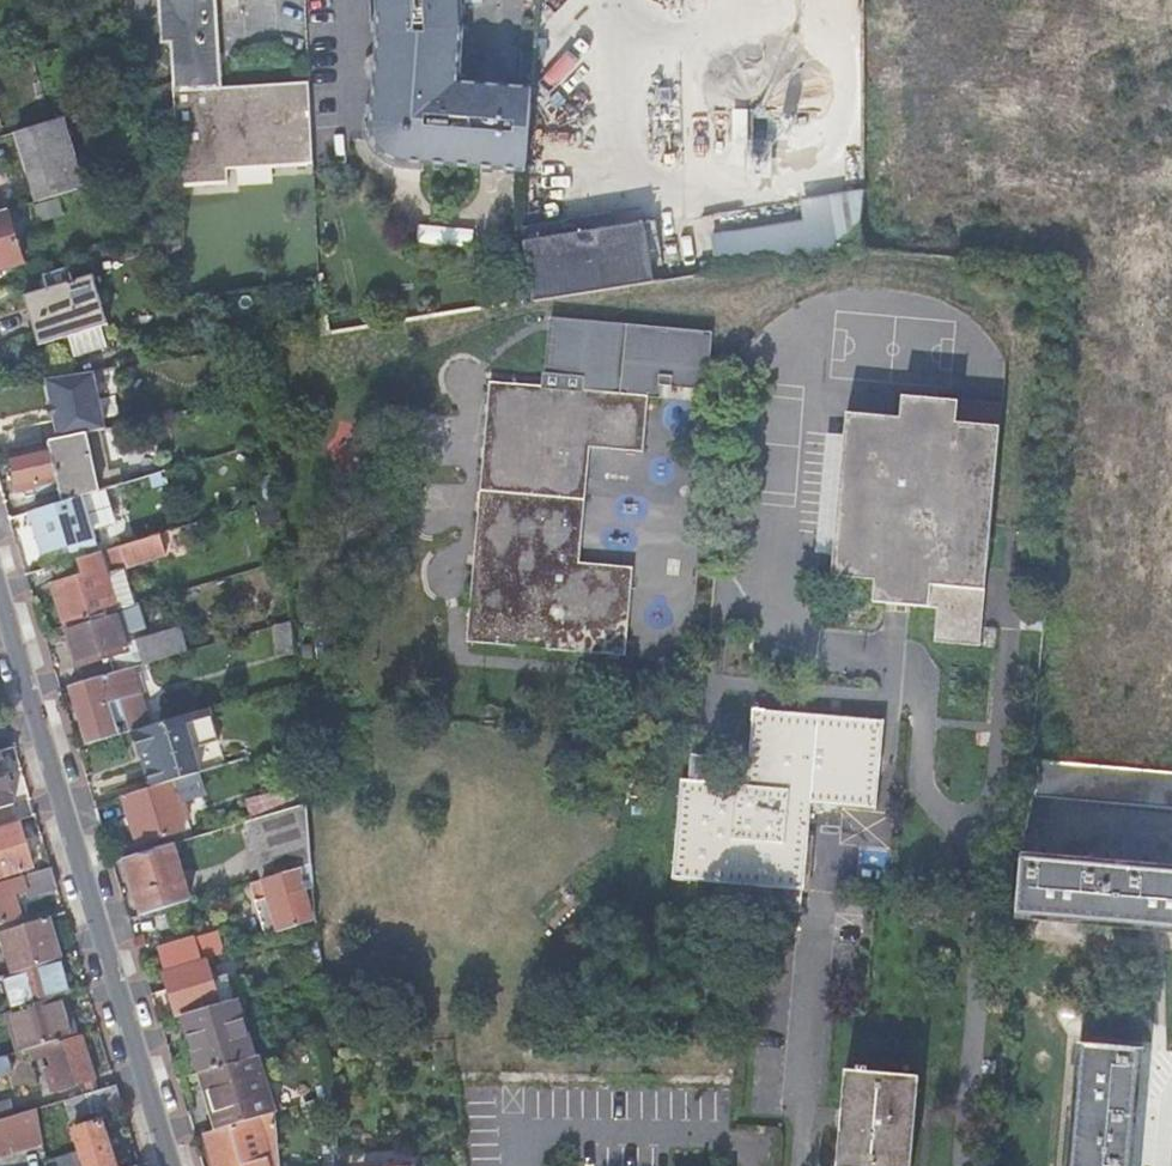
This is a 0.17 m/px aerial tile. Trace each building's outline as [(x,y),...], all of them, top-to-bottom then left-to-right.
[(168,0),(158,0),(160,43),(170,43),(168,0)] [(170,43),(171,52),(173,87),(173,89),(178,161),(180,188),(228,185),(228,170),(313,164),(309,83),(221,90),(220,0),(168,0),(170,43)] [(379,33),(378,54),(376,82),(374,107),(372,127),(372,130),(373,132),(373,135),(373,137),(374,139),(375,141),(376,144),(377,146),(379,148),(380,150),(382,151),(383,153),(385,155),(387,156),(389,157),(391,159),(394,160),(396,160),(398,161),(400,162),(403,162),(405,162),(406,162),(424,164),(525,171),(532,90),(457,84),(461,31),(460,0),(378,0),(379,33)] [(170,43),(160,43),(161,52),(171,52),(170,43)] [(376,82),(378,54),(376,54),(372,55),(367,59),(364,62),(363,68),(363,73),(367,78),(370,81),(376,82)] [(372,127),(374,107),(365,106),(363,127),(364,136),(368,148),(377,160),(390,168),(402,171),(423,172),(424,164),(406,162),(405,162),(403,162),(400,162),(398,161),(396,160),(394,160),(391,159),(389,157),(387,156),(385,155),(383,153),(382,151),(380,150),(379,148),(377,146),(376,144),(375,141),(374,139),(373,137),(373,135),(373,132),(372,130),(372,127)] [(82,190),(61,120),(18,132),(38,203),(82,190)] [(804,203),(808,222),(711,237),(718,273),(859,250),(862,191),(804,203)] [(0,214),(0,270),(25,263),(9,211),(0,214)] [(524,246),(644,227),(643,223),(523,242),(524,246)] [(653,283),(644,227),(524,246),(532,302),(653,283)] [(72,266),(48,274),(52,289),(29,296),(37,320),(44,345),(73,336),(78,357),(111,347),(105,326),(113,324),(97,275),(77,281),(72,266)] [(500,384),(475,644),(626,659),(634,572),(581,566),(594,443),(647,449),(653,393),(665,394),(666,382),(711,386),(716,330),(631,321),(556,314),(550,377),(587,381),(586,393),(549,389),(500,384)] [(87,373),(42,381),(52,410),(61,439),(98,431),(105,429),(87,373)] [(550,377),(549,389),(586,393),(587,381),(550,377)] [(873,603),(937,609),(935,639),(979,644),(998,427),(955,422),(957,399),(904,394),(901,417),(848,412),(834,575),(875,580),(873,603)] [(60,490),(63,502),(81,496),(101,490),(111,487),(98,431),(61,439),(49,442),(50,445),(12,453),(16,473),(21,492),(39,488),(40,495),(55,491),(60,490)] [(262,479),(266,501),(278,498),(276,477),(262,479)] [(63,502),(33,511),(39,531),(45,552),(75,543),(77,548),(95,543),(91,531),(111,525),(101,490),(81,496),(63,502)] [(165,555),(159,535),(121,547),(107,551),(113,572),(127,567),(165,555)] [(77,560),(52,568),(55,579),(52,580),(53,581),(57,579),(58,584),(54,585),(60,606),(66,626),(116,611),(138,604),(127,567),(113,572),(105,574),(99,554),(77,560)] [(116,611),(66,626),(72,646),(79,666),(111,656),(116,673),(130,668),(140,665),(162,658),(187,651),(180,628),(137,642),(136,640),(126,643),(123,635),(147,628),(140,604),(138,604),(116,611)] [(293,654),(290,620),(275,624),(277,655),(293,654)] [(130,668),(116,673),(71,686),(80,715),(89,744),(132,731),(148,726),(130,668)] [(209,708),(148,726),(132,731),(136,743),(140,756),(142,755),(152,788),(169,783),(202,773),(227,765),(220,741),(209,708)] [(738,784),(680,779),(675,778),(665,880),(679,881),(749,886),(748,901),(760,902),(760,909),(792,911),(794,889),(795,889),(803,804),(867,809),(874,720),(746,708),(738,784)] [(14,804),(6,778),(0,757),(0,808),(14,804)] [(1039,760),(1035,796),(1171,809),(1171,772),(1039,760)] [(152,788),(123,797),(130,821),(138,844),(184,832),(169,783),(152,788)] [(312,865),(307,803),(245,822),(262,880),(300,869),(312,865)] [(19,821),(0,827),(0,876),(33,866),(26,844),(19,821)] [(173,845),(126,859),(135,887),(144,915),(190,902),(173,845)] [(1016,917),(1171,931),(1171,869),(1021,855),(1016,917)] [(313,881),(312,865),(300,869),(262,880),(249,884),(250,885),(254,884),(259,900),(255,901),(265,936),(315,922),(306,890),(303,891),(302,880),(306,879),(309,882),(313,881)] [(52,867),(0,882),(0,924),(21,918),(14,894),(27,890),(28,894),(57,886),(54,876),(52,867)] [(254,884),(250,885),(255,901),(259,900),(254,884)] [(13,972),(59,958),(53,938),(47,918),(1,932),(13,972)] [(206,959),(224,954),(217,931),(159,949),(163,960),(166,971),(167,971),(202,960),(206,959)] [(396,942),(319,942),(321,974),(323,990),(359,991),(395,991),(396,942)] [(64,975),(59,958),(13,972),(11,973),(14,981),(37,974),(41,988),(12,996),(16,1009),(65,994),(69,993),(64,975)] [(166,971),(163,972),(170,995),(178,1017),(183,1015),(220,1004),(206,959),(202,960),(167,971),(166,971)] [(67,1004),(65,994),(16,1009),(5,1012),(18,1052),(29,1049),(70,1037),(64,1016),(70,1013),(67,1004)] [(236,999),(220,1004),(183,1015),(192,1044),(201,1073),(253,1057),(236,999)] [(76,1040),(74,1035),(70,1037),(29,1049),(33,1060),(49,1056),(46,1048),(76,1040)] [(89,1058),(83,1038),(76,1040),(46,1048),(49,1056),(52,1066),(44,1069),(51,1091),(58,1088),(58,1090),(84,1082),(94,1079),(95,1079),(89,1058)] [(1142,1048),(1080,1043),(1069,1165),(1131,1165),(1142,1048)] [(0,1058),(0,1073),(11,1070),(6,1056),(0,1058)] [(257,1056),(253,1057),(201,1073),(200,1073),(203,1084),(206,1094),(212,1092),(223,1129),(275,1113),(257,1056)] [(919,1075),(867,1070),(868,1065),(857,1064),(857,1069),(845,1067),(836,1165),(843,1165),(910,1165),(919,1075)] [(94,1079),(84,1082),(88,1094),(97,1091),(94,1079)] [(72,1120),(123,1105),(117,1085),(97,1091),(88,1094),(66,1101),(72,1120)] [(0,1104),(0,1121),(13,1117),(15,1116),(10,1101),(0,1104)] [(42,1140),(37,1110),(15,1116),(13,1117),(0,1121),(0,1152),(42,1140)] [(207,1134),(216,1165),(279,1165),(275,1113),(223,1129),(207,1134)] [(109,1147),(102,1121),(75,1129),(82,1152),(87,1165),(115,1165),(109,1147)] [(47,1165),(87,1165),(82,1152),(46,1163),(47,1165)]
